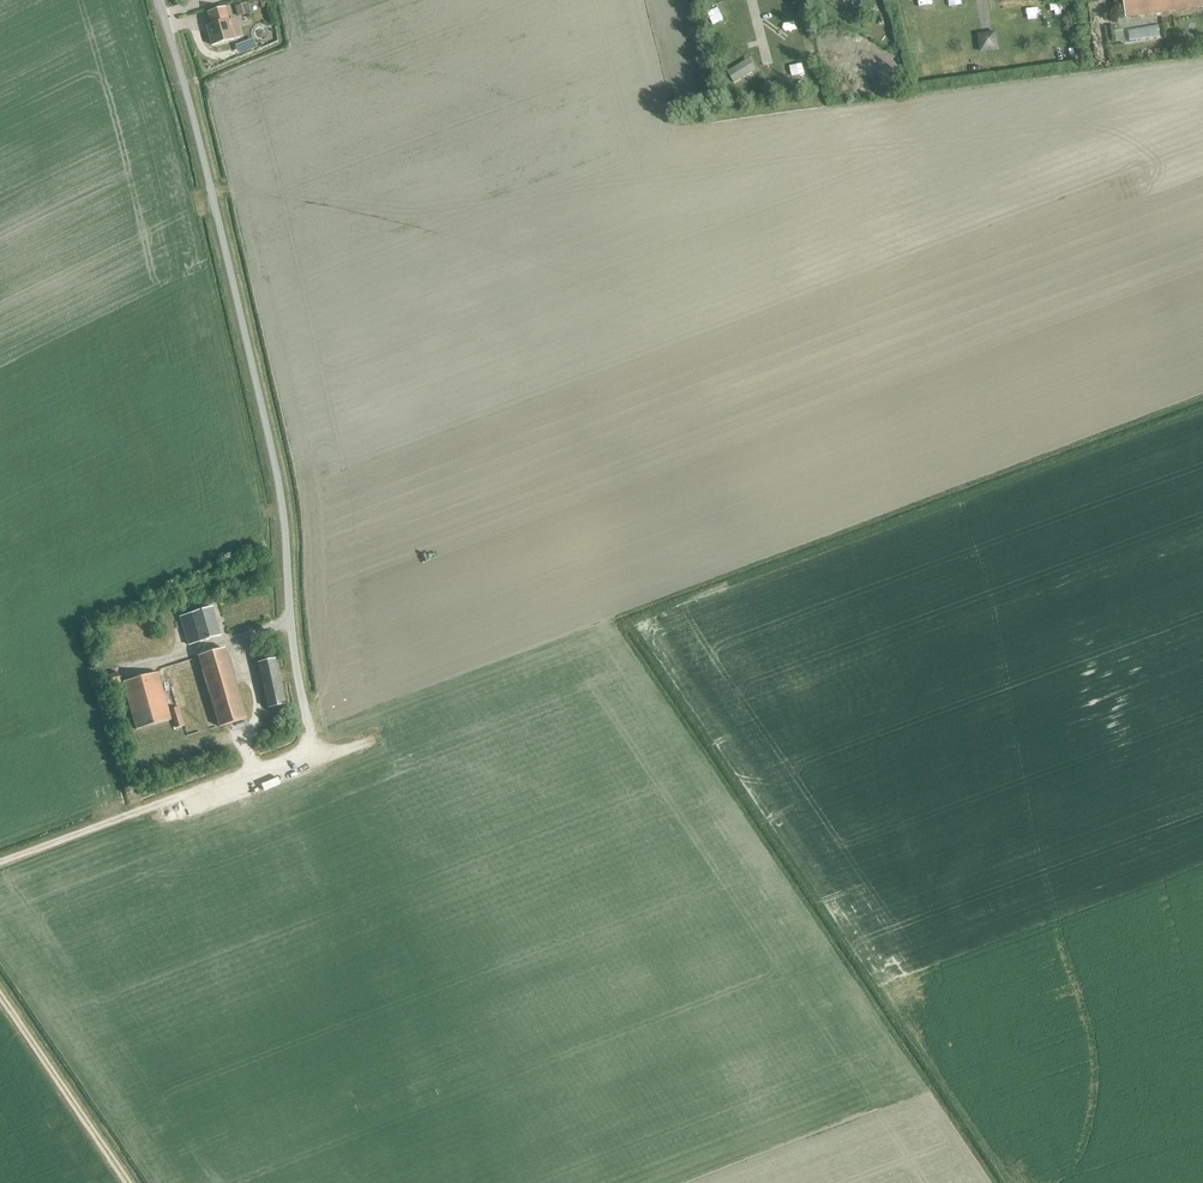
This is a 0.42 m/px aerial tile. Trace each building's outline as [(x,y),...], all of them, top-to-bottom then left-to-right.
[(1126,19),(1202,8),(1202,0),(1123,0),(1126,19)] [(234,6),(237,17),(251,13),(248,3),(234,6)] [(207,29),(212,47),(225,44),(225,43),(234,41),(226,10),(208,15),(211,27),(207,29)] [(198,642),(220,635),(212,608),(189,615),(190,615),(180,618),(188,645),(198,642)] [(198,657),(219,727),(246,719),(225,649),(198,657)] [(258,663),(268,708),(285,704),(275,660),(258,663)] [(123,682),(136,730),(170,720),(157,672),(123,682)] [(102,677),(105,687),(120,683),(118,673),(102,677)] [(170,709),(176,728),(184,726),(178,707),(170,709)]
